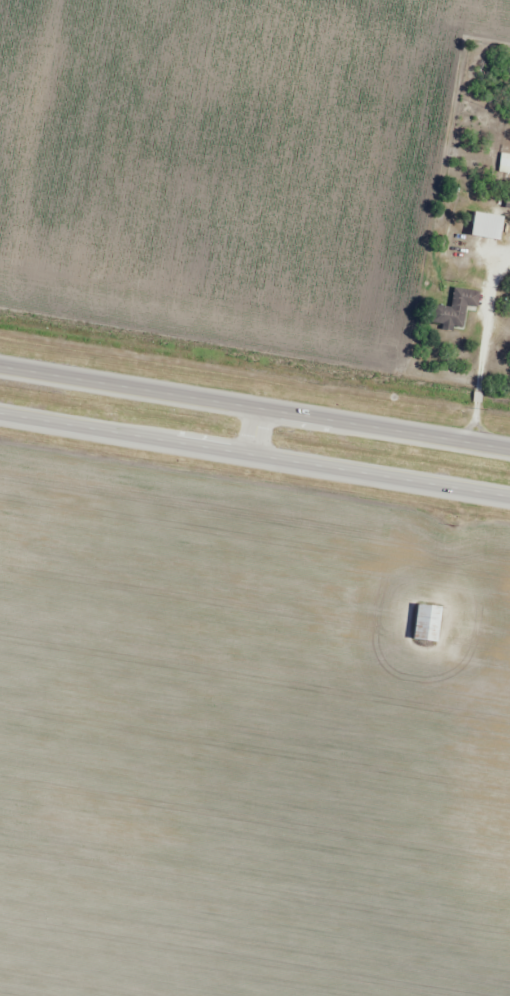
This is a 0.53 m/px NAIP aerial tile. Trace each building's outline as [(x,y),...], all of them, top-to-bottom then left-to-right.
[(501,240),(503,216),(474,214),(472,238),(501,240)] [(465,330),(467,309),(478,310),(480,292),(455,289),(452,308),(434,306),(431,327),(465,330)] [(440,641),(440,605),(416,605),(416,641),(440,641)]
